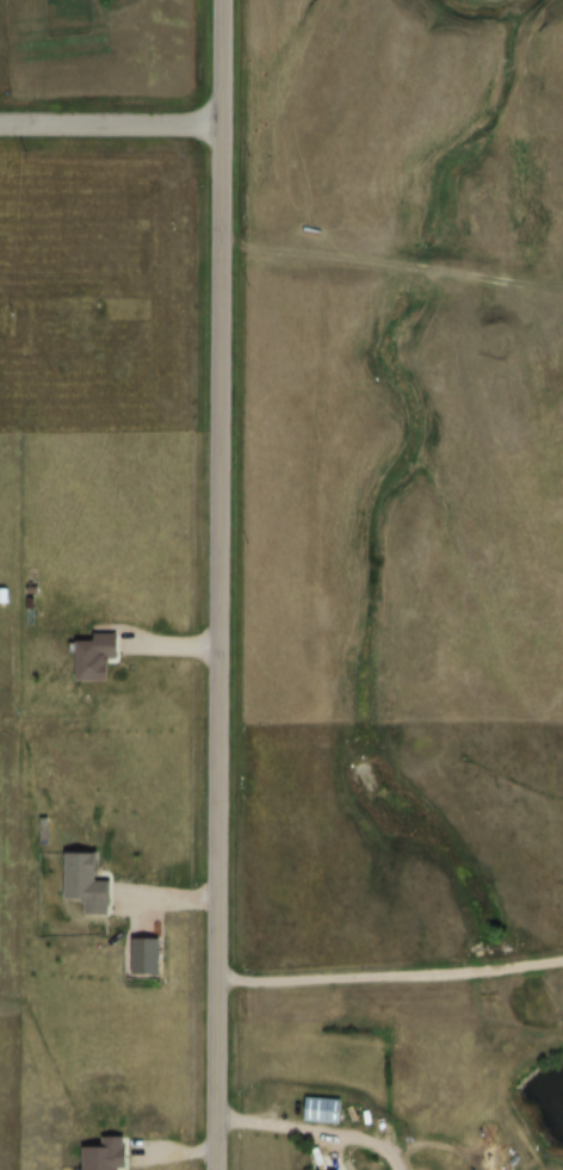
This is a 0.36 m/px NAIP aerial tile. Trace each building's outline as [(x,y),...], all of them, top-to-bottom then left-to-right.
[(118,668),(118,643),(94,643),(94,651),(76,651),(76,692),(109,692),(109,668),(118,668)] [(110,890),(97,890),(97,863),(65,863),(64,909),(85,910),(84,924),(109,925),(110,890)] [(342,1108),(305,1107),(304,1131),(341,1132),(342,1108)] [(124,1145),(102,1145),(102,1156),(82,1156),(82,1169),(124,1169),(124,1145)]
